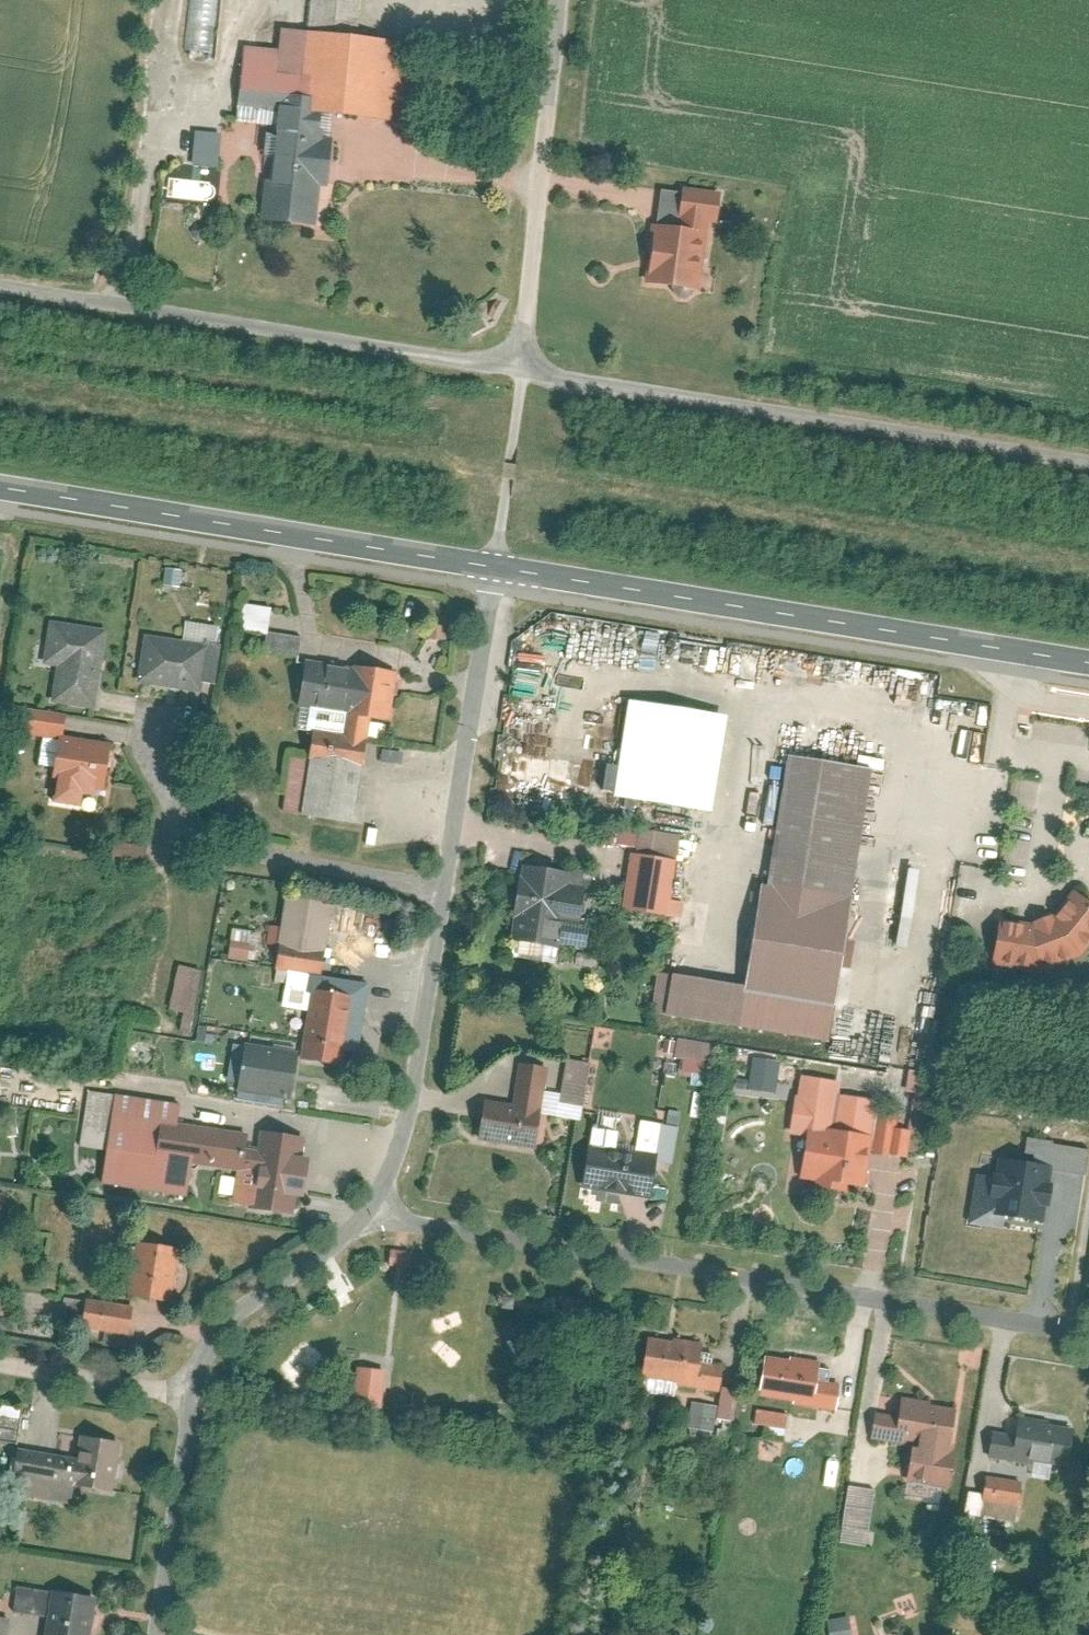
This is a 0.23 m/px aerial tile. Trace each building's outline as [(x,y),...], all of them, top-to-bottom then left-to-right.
[(214,51),(219,0),(192,0),(187,48),(214,51)] [(356,38),(360,0),(309,0),(306,34),(356,38)] [(298,116),(383,123),(390,45),(305,38),(298,116)] [(238,48),(233,111),(295,115),(300,53),(238,48)] [(328,120),(272,117),(265,225),(321,229),(328,120)] [(222,164),(222,130),(195,130),(195,164),(222,164)] [(681,191),(677,221),(717,226),(721,196),(681,191)] [(652,227),(644,287),(694,293),(702,234),(652,227)] [(277,606),(250,602),(247,627),(274,631),(277,606)] [(110,628),(58,621),(53,657),(68,659),(63,697),(100,702),(110,628)] [(271,648),(304,653),(306,635),(274,631),(271,648)] [(211,644),(153,636),(147,678),(205,686),(206,677),(211,644)] [(224,680),(229,645),(211,643),(211,644),(206,677),(224,680)] [(361,669),(308,661),(303,701),(356,709),(361,669)] [(361,669),(356,709),(378,712),(395,714),(400,674),(361,669)] [(629,702),(612,800),(707,816),(724,718),(629,702)] [(378,712),(356,709),(352,733),(374,736),(378,712)] [(70,715),(38,711),(35,731),(67,736),(70,715)] [(321,728),(317,756),(370,764),(374,736),(352,733),(321,728)] [(44,735),(42,763),(55,764),(58,737),(44,735)] [(117,745),(69,738),(63,785),(68,786),(66,799),(88,802),(90,789),(111,792),(117,745)] [(370,764),(317,756),(309,812),(362,819),(370,764)] [(874,770),(789,758),(769,897),(854,909),(874,770)] [(678,866),(633,859),(625,913),(670,920),(678,866)] [(581,880),(519,876),(513,960),(576,965),(581,880)] [(291,942),(289,956),(331,962),(340,901),(298,895),(296,912),(291,942)] [(759,896),(745,991),(841,1004),(854,909),(769,897),(759,896)] [(1023,980),(1065,973),(1088,956),(1088,912),(1073,899),(1058,919),(1037,935),(1009,926),(994,971),(1023,980)] [(273,940),(291,942),(296,912),(278,910),(273,940)] [(233,926),(230,956),(251,958),(254,928),(233,926)] [(331,962),(289,956),(287,970),(295,972),(318,975),(329,977),(331,962)] [(169,1009),(193,1014),(204,968),(180,962),(169,1009)] [(318,975),(295,972),(290,1005),(313,1009),(316,988),(318,975)] [(656,974),(649,1018),(835,1049),(841,1004),(745,991),(656,974)] [(313,1009),(306,1057),(345,1063),(355,994),(316,988),(313,1009)] [(612,1045),(613,1026),(595,1024),(594,1044),(612,1045)] [(677,1068),(694,1071),(692,1082),(709,1085),(716,1041),(682,1036),(677,1068)] [(301,1051),(254,1045),(249,1088),(296,1094),(301,1051)] [(753,1055),(749,1087),(778,1091),(782,1058),(753,1055)] [(520,1067),(513,1108),(485,1103),(478,1141),(542,1151),(547,1118),(538,1117),(546,1071),(520,1067)] [(785,1136),(804,1140),(797,1180),(814,1183),(813,1191),(847,1197),(848,1189),(864,1191),(870,1156),(898,1161),(903,1131),(893,1129),(895,1117),(878,1114),(880,1103),(839,1096),(841,1084),(803,1077),(799,1097),(792,1096),(785,1136)] [(117,1146),(125,1094),(96,1089),(88,1141),(117,1146)] [(189,1104),(125,1094),(117,1146),(181,1156),(186,1123),(189,1104)] [(250,1133),(186,1123),(181,1156),(198,1159),(245,1166),(248,1147),(250,1133)] [(245,1166),(239,1203),(298,1213),(302,1193),(314,1196),(320,1161),(307,1159),(311,1136),(266,1129),(263,1149),(248,1147),(245,1166)] [(112,1179),(192,1192),(198,1159),(181,1156),(117,1146),(112,1179)] [(589,1146),(581,1191),(651,1204),(659,1159),(589,1146)] [(988,1212),(1039,1221),(1048,1168),(1002,1160),(999,1178),(994,1177),(988,1212)] [(141,1241),(133,1294),(176,1301),(184,1248),(141,1241)] [(415,1249),(400,1248),(399,1261),(414,1262),(415,1249)] [(139,1307),(95,1300),(91,1324),(135,1331),(139,1307)] [(648,1338),(642,1377),(680,1384),(679,1387),(719,1393),(723,1367),(703,1364),(706,1344),(673,1339),(673,1342),(648,1338)] [(766,1357),(760,1396),(795,1401),(794,1406),(835,1412),(839,1385),(819,1382),(822,1362),(791,1357),(791,1360),(766,1357)] [(394,1371),(368,1367),(363,1395),(389,1399),(394,1371)] [(719,1418),(736,1419),(737,1388),(721,1388),(719,1418)] [(714,1430),(719,1404),(693,1399),(688,1426),(714,1430)] [(754,1428),(785,1435),(790,1413),(759,1406),(754,1428)] [(21,1408),(0,1407),(0,1436),(19,1436),(21,1408)] [(877,1415),(873,1440),(917,1447),(916,1450),(909,1449),(903,1485),(949,1493),(955,1457),(945,1455),(946,1449),(952,1450),(957,1416),(901,1407),(899,1419),(877,1415)] [(1013,1416),(1010,1433),(991,1431),(987,1458),(1065,1469),(1071,1424),(1013,1416)] [(121,1446),(80,1437),(69,1486),(110,1494),(121,1446)] [(988,1472),(982,1498),(1018,1506),(1024,1480),(988,1472)] [(850,1483),(841,1540),(867,1544),(877,1487),(850,1483)] [(50,1592),(42,1634),(88,1634),(95,1601),(50,1592)] [(829,1616),(831,1634),(862,1634),(860,1613),(829,1616)] [(11,1616),(0,1614),(0,1634),(8,1634),(11,1616)]
